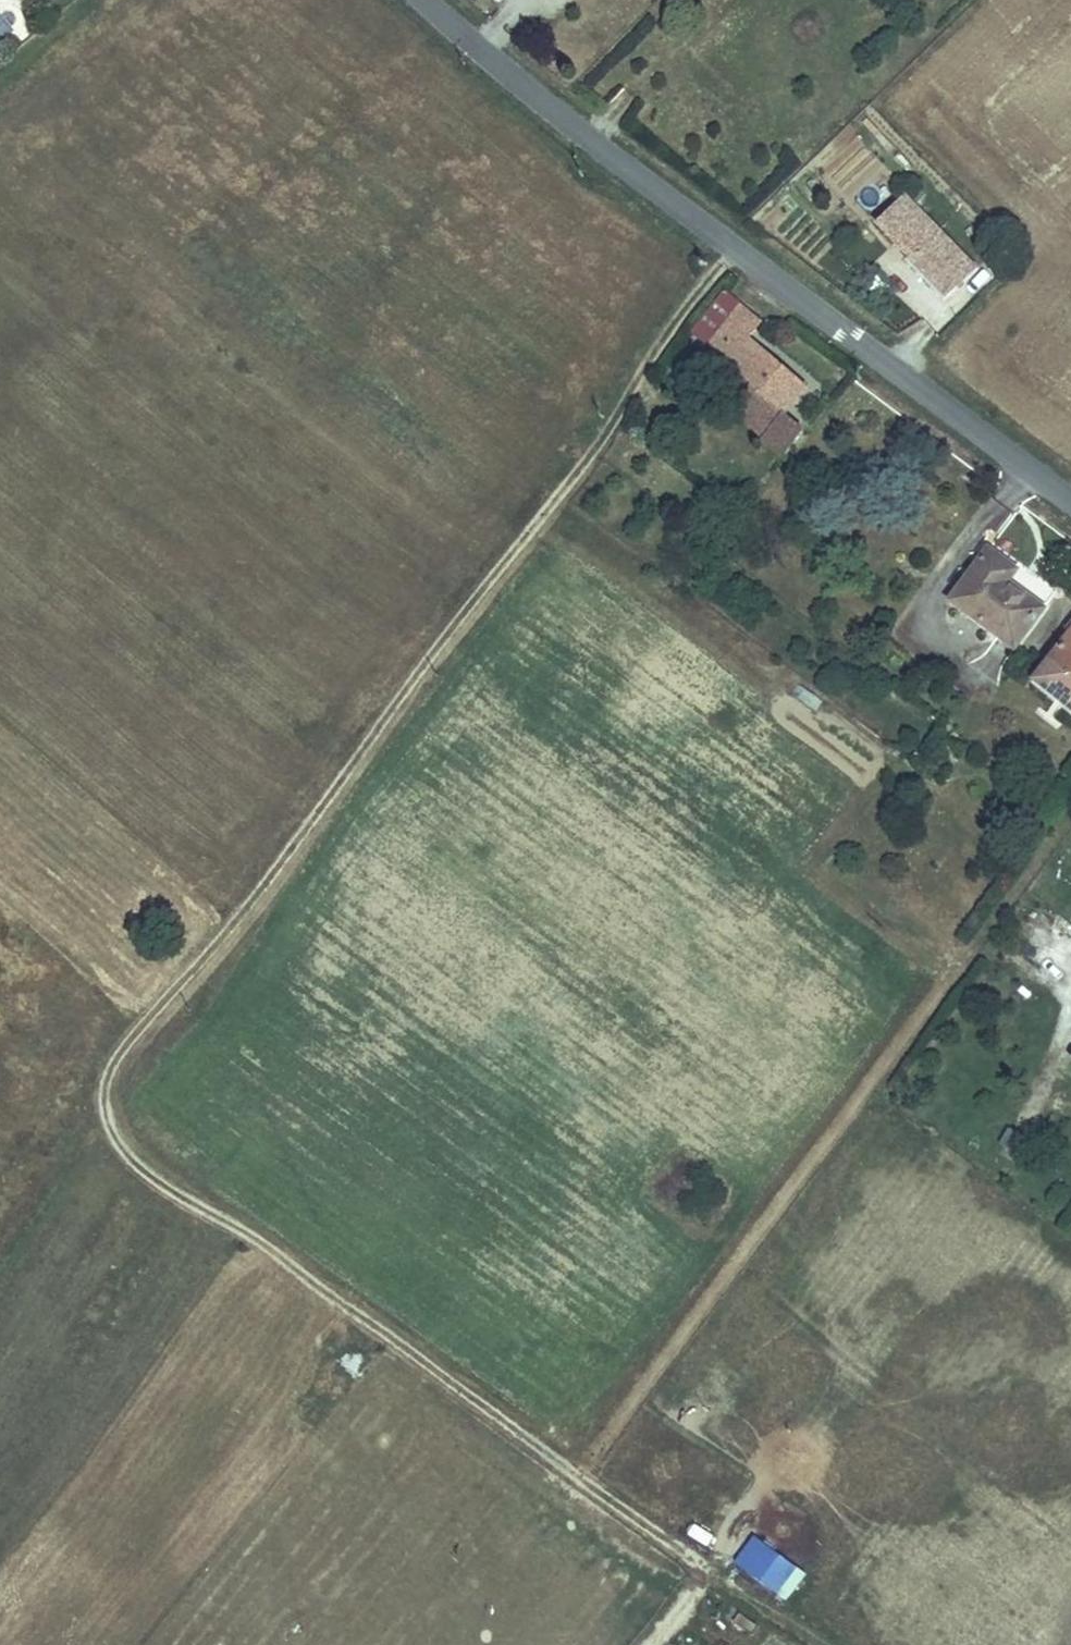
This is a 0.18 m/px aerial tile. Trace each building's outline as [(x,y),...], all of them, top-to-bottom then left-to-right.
[(976,268),(910,197),(879,225),(945,296),(976,268)] [(769,332),(726,298),(711,318),(729,332),(706,361),(754,399),(787,424),(813,394),(756,348),(769,332)] [(787,424),(754,399),(736,422),(768,447),(787,424)] [(950,600),(1015,651),(1046,611),(1011,584),(1020,572),(989,549),(950,600)] [(1070,711),(1070,618),(1062,629),(1070,635),(1033,679),(1070,711)] [(691,1525),(686,1538),(709,1545),(713,1533),(691,1525)] [(733,1564),(783,1603),(805,1575),(755,1535),(733,1564)]
